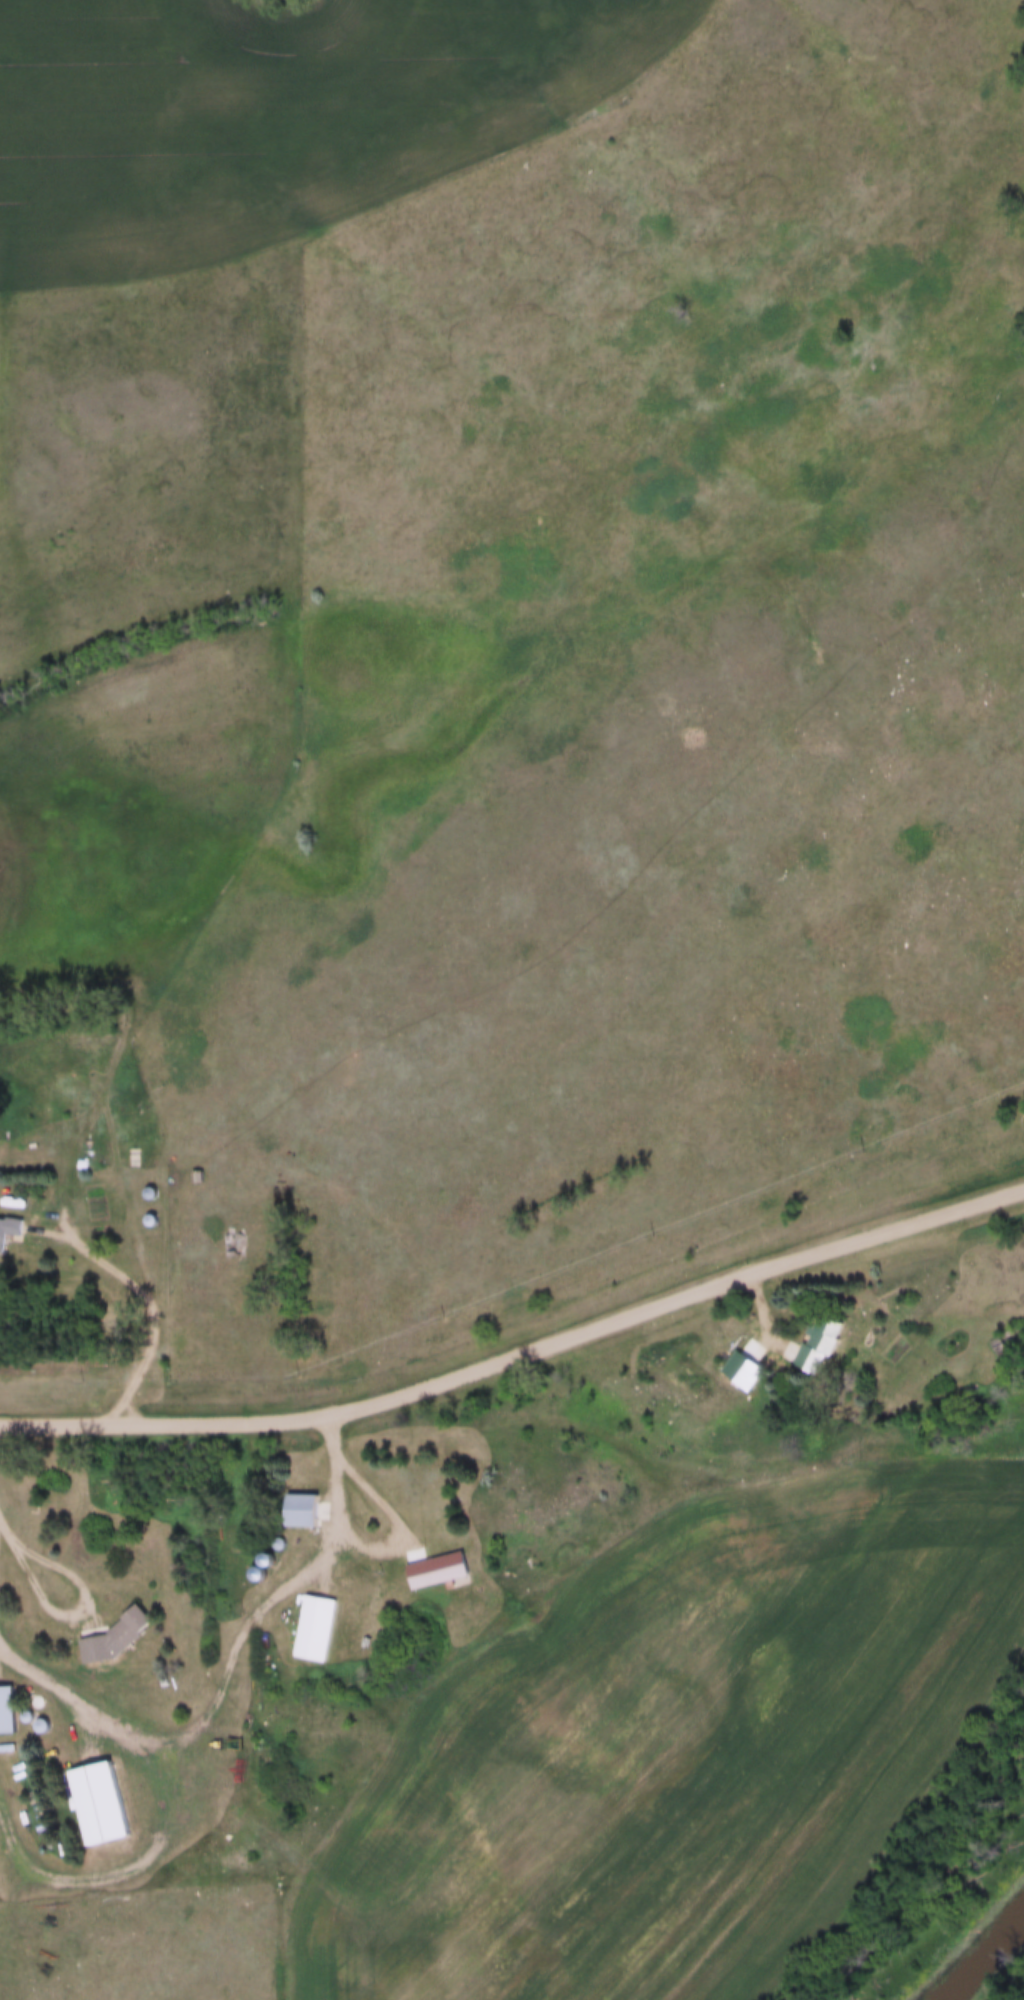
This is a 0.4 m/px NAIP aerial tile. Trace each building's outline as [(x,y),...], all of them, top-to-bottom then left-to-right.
[(203,1172),(192,1172),(192,1184),(203,1184),(203,1172)] [(7,1236),(24,1237),(25,1219),(0,1218),(0,1254),(6,1254),(7,1236)] [(238,1235),(223,1235),(223,1257),(238,1257),(238,1235)] [(824,1375),(844,1324),(818,1314),(797,1364),(824,1375)] [(1021,1338),(1012,1325),(984,1344),(998,1365),(1020,1350),(1014,1342),(1021,1338)] [(324,1495),(288,1495),(288,1527),(324,1527),(324,1495)] [(474,1576),(468,1551),(407,1566),(413,1591),(474,1576)] [(297,1656),(330,1661),(339,1600),(306,1595),(297,1656)] [(0,1688),(0,1733),(20,1733),(19,1688),(0,1688)] [(138,1836),(128,1790),(136,1788),(129,1759),(112,1763),(110,1755),(82,1761),(83,1769),(70,1772),(86,1848),(138,1836)]
